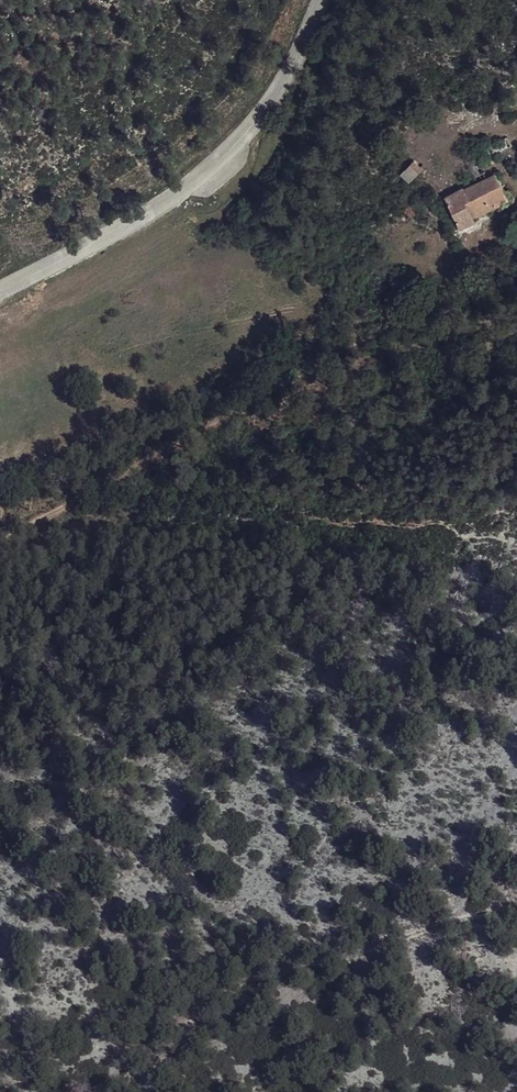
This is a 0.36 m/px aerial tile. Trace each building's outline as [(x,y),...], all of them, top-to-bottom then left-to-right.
[(464,190),(449,200),(466,233),(479,226),(478,218),(507,203),(488,165),(497,162),(495,152),(509,143),(505,136),(489,144),(486,139),(473,146),(475,154),(465,158),(477,182),(469,187),(466,181),(461,184),(464,190)] [(414,166),(401,180),(411,191),(425,176),(414,166)] [(352,314),(341,319),(344,328),(355,325),(352,314)]
